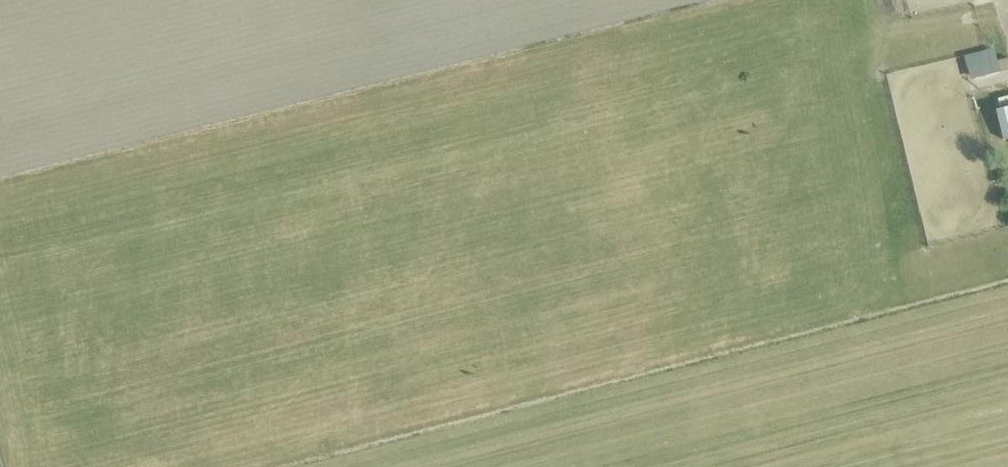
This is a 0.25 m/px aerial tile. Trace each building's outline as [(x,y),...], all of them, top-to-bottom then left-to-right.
[(996,107),(1004,137),(1007,136),(1007,104),(996,107)]
